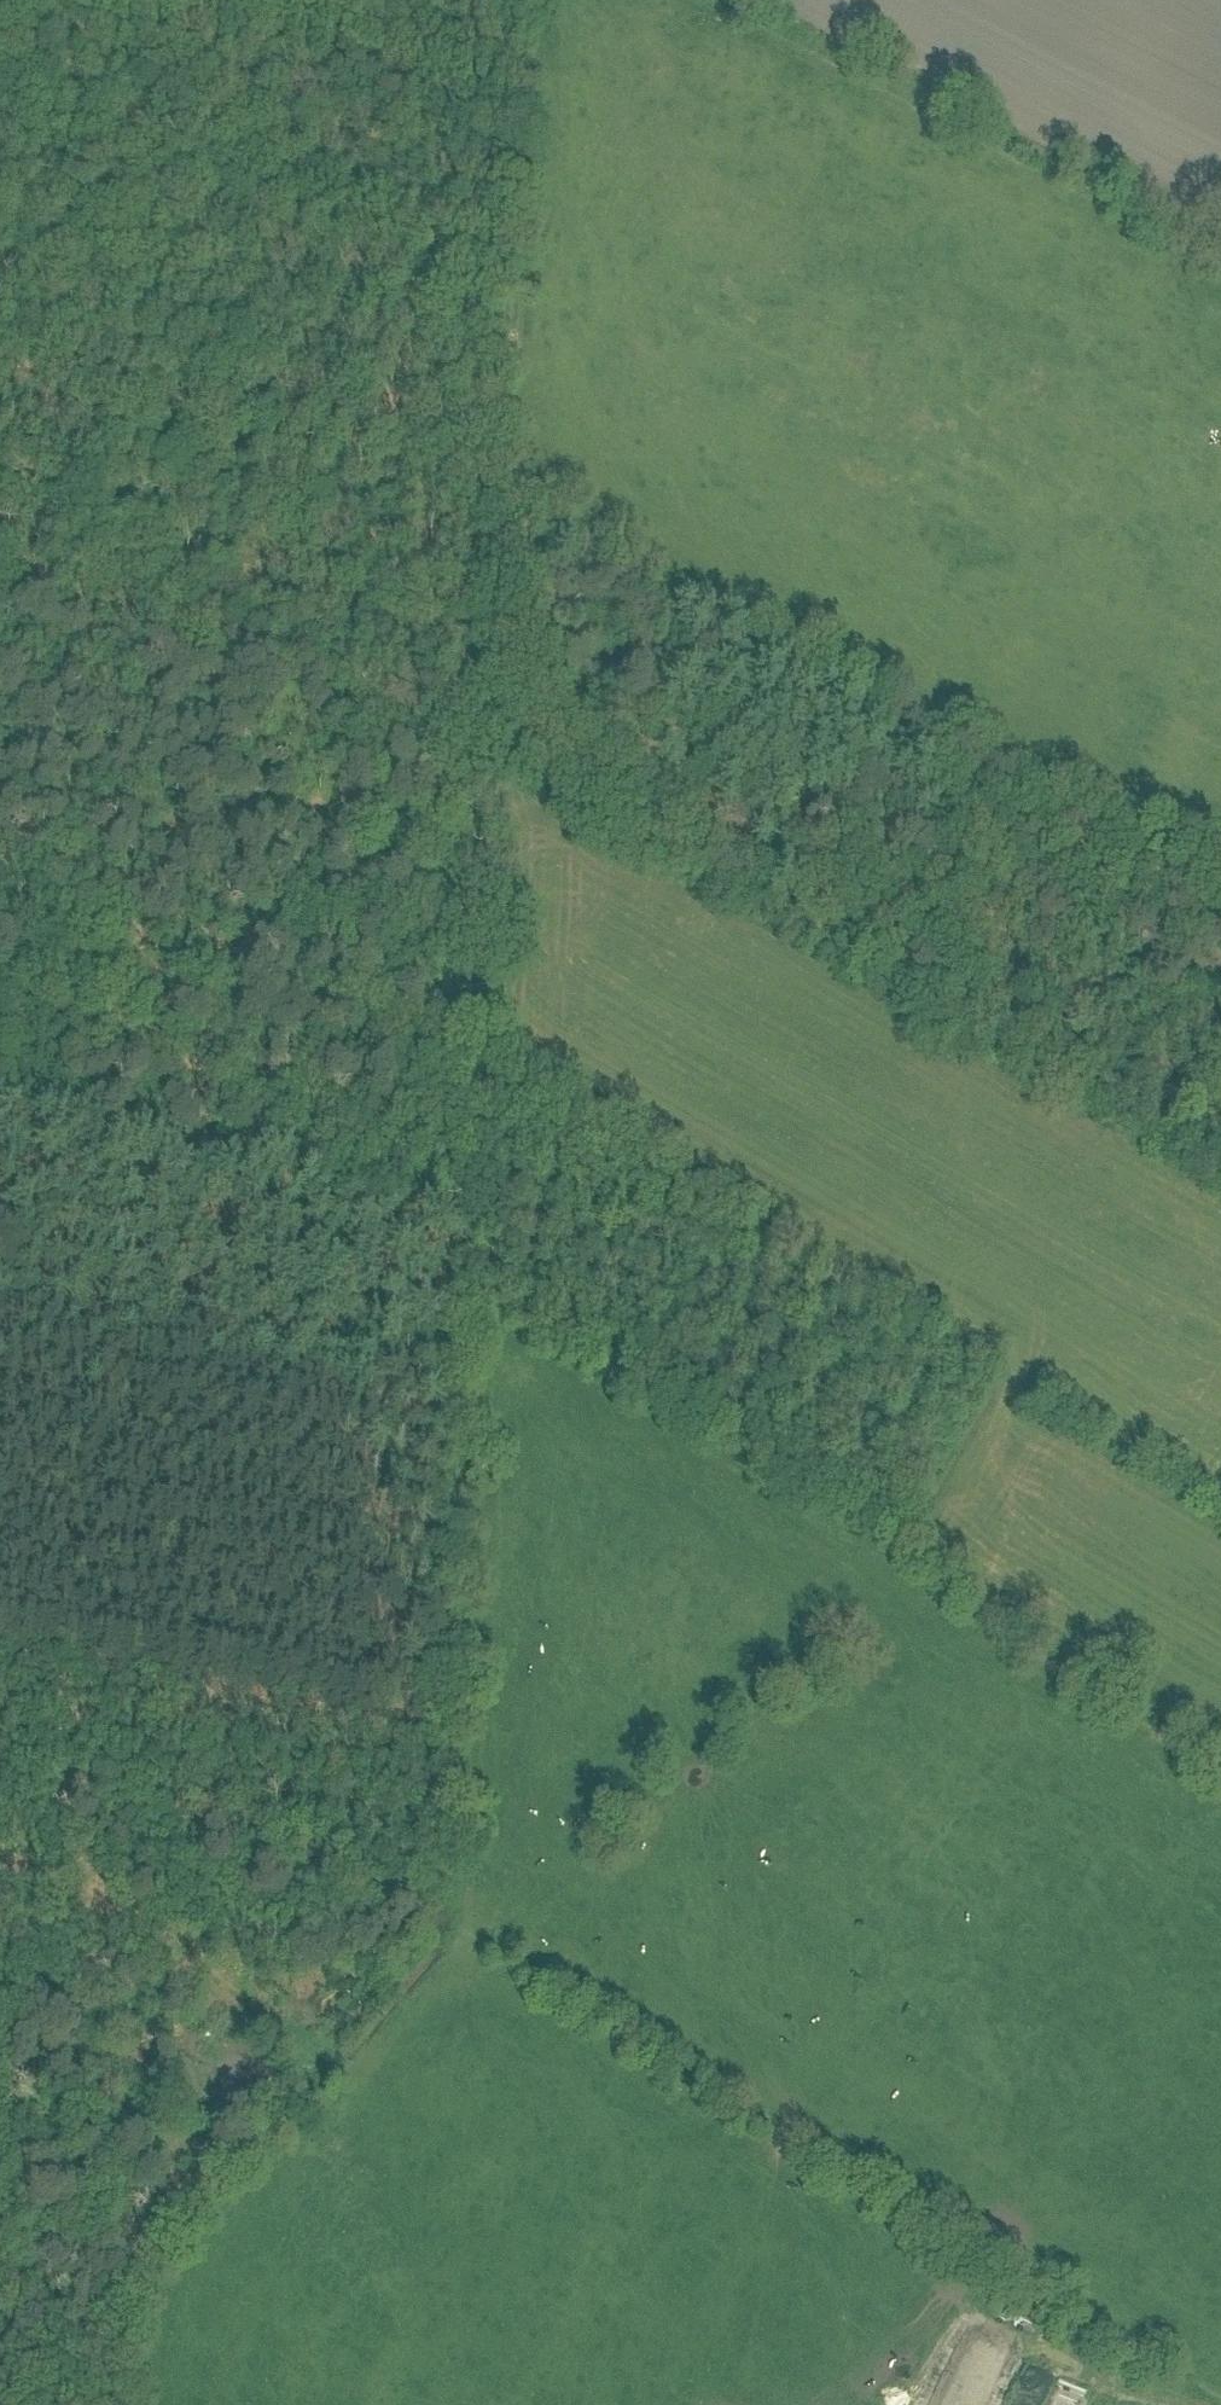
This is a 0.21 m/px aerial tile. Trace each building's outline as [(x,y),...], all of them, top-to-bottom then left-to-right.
[(1042,2373),(1029,2367),(1017,2393),(1030,2399),(1042,2373)]
